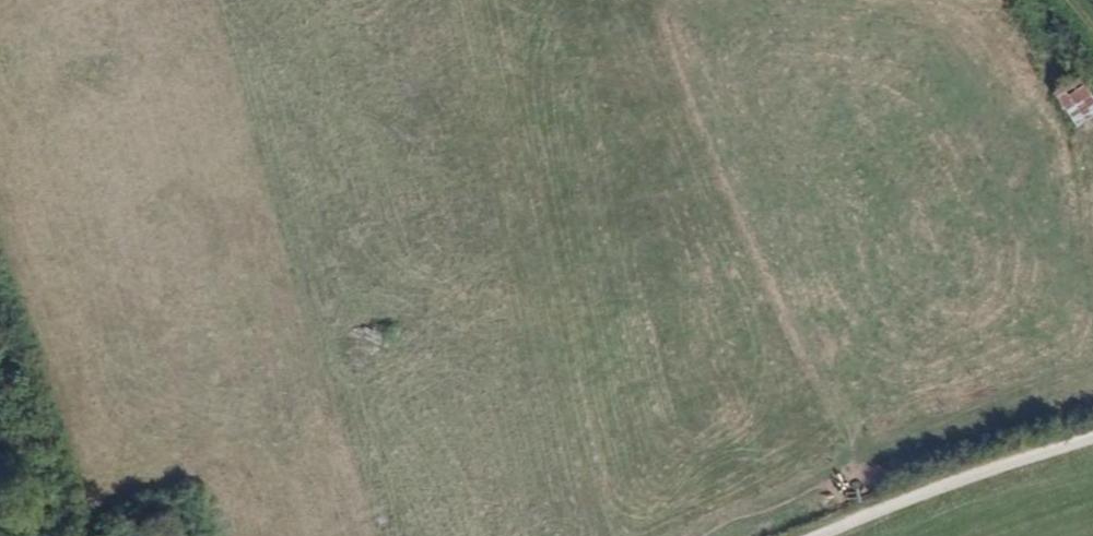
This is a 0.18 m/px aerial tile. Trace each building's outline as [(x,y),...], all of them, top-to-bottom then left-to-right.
[(1080,80),(1055,97),(1077,128),(1092,118),(1092,99),(1080,80)]
